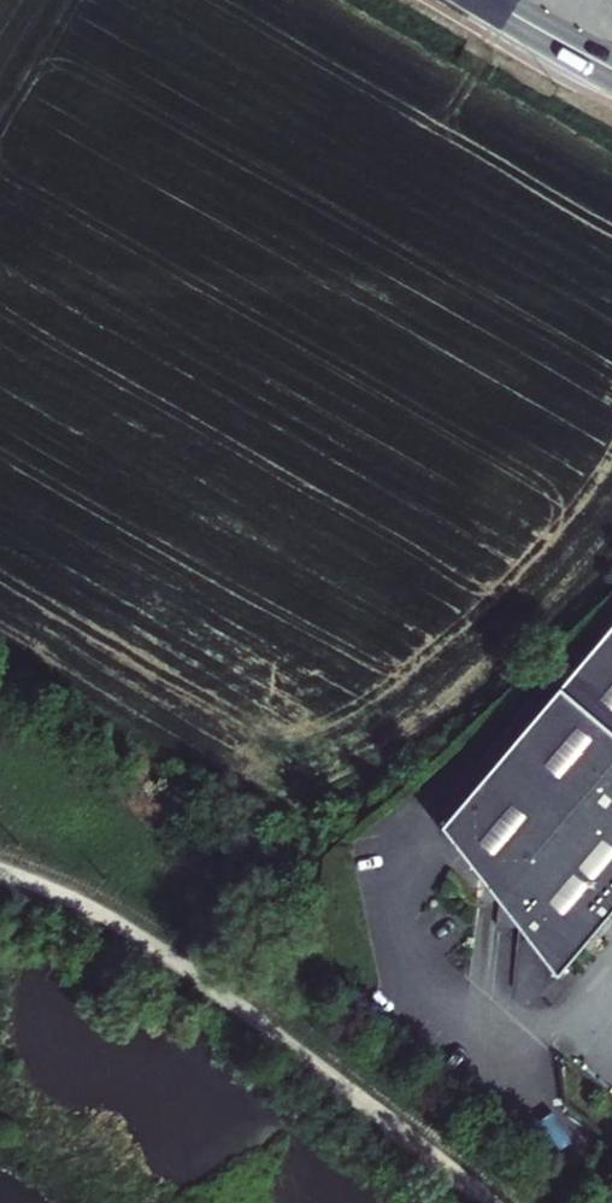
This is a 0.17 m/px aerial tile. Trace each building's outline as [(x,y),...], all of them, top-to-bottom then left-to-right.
[(456,827),(571,978),(611,929),(611,637),(456,827)]
